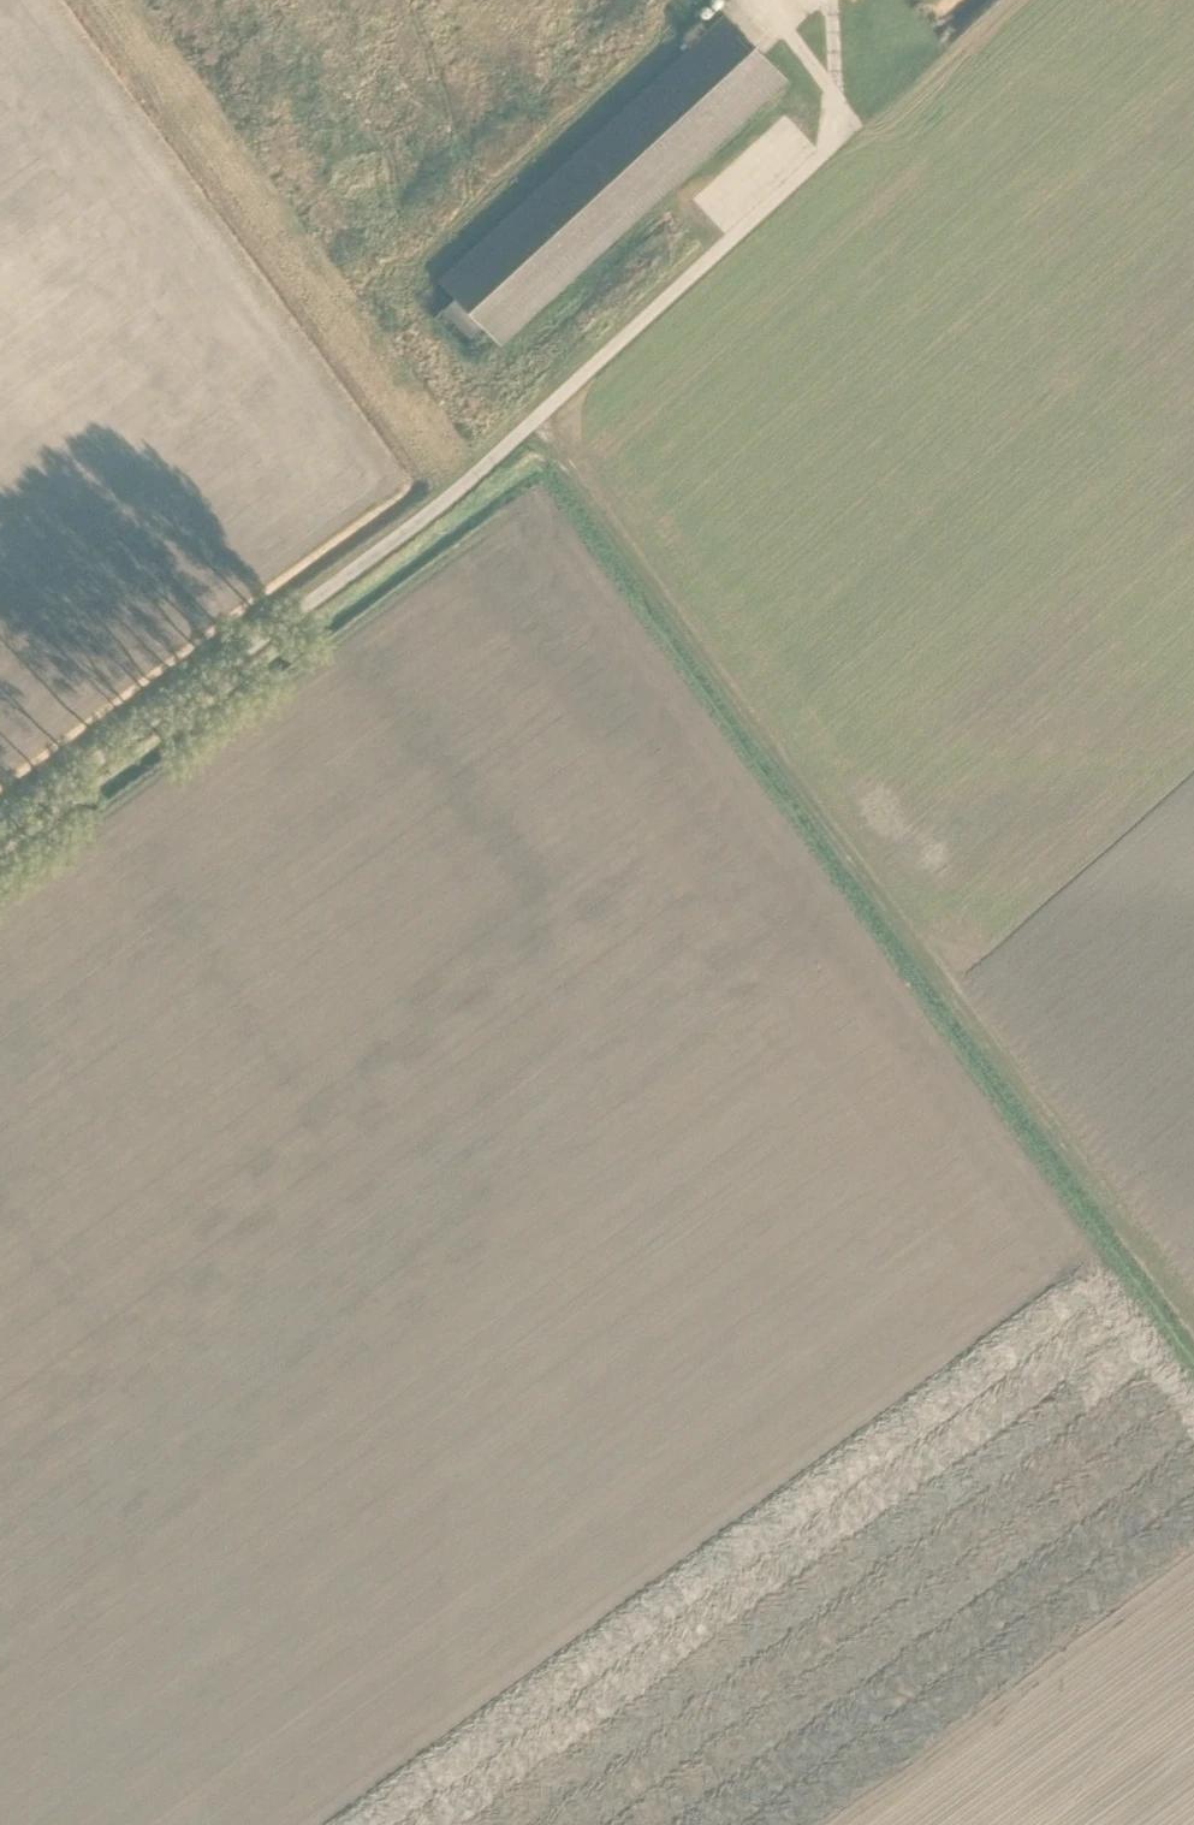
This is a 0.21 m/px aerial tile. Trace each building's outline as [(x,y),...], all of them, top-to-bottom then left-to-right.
[(501,341),(790,80),(730,14),(441,275),(460,296),(446,309),(473,339),(488,327),(501,341)]
